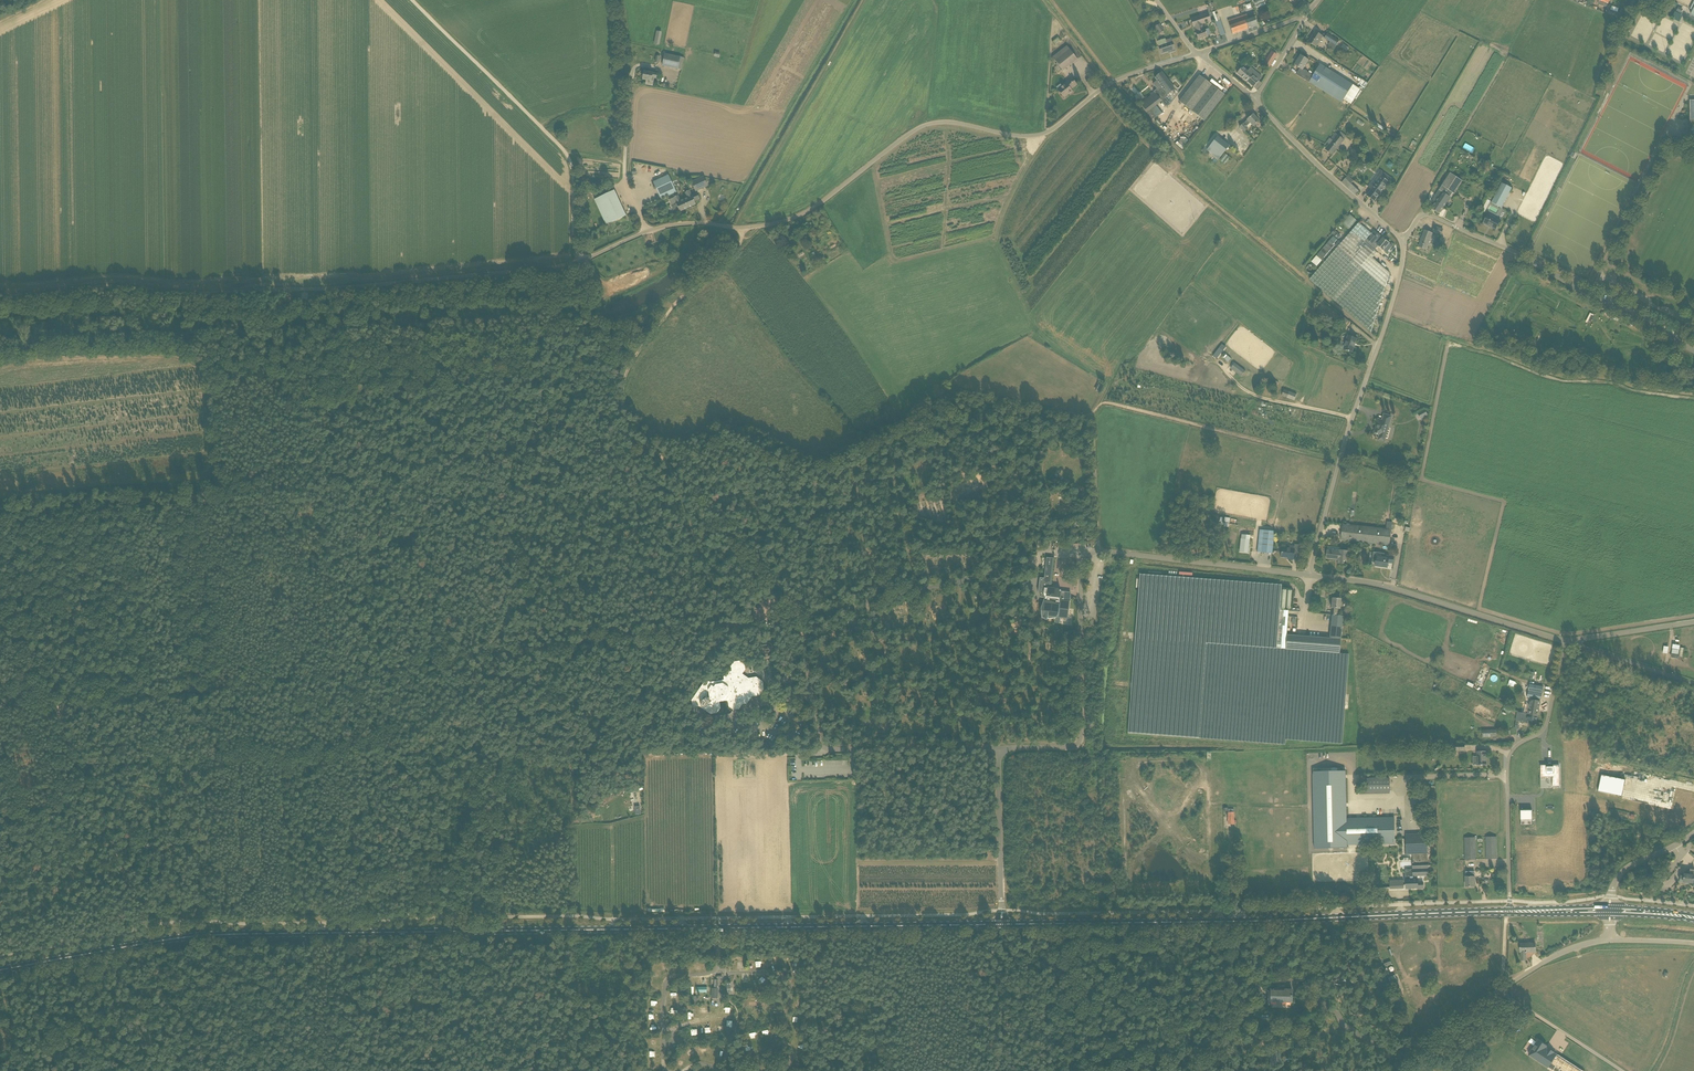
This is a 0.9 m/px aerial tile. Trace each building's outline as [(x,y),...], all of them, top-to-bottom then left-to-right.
[(1212,13),(1215,22),(1220,20),(1218,14),(1215,15),(1214,12),(1212,13)] [(1683,16),(1675,12),(1672,19),(1679,23),(1683,16)] [(1208,14),(1199,17),(1202,24),(1211,21),(1208,14)] [(1228,21),(1232,34),(1257,26),(1254,17),(1248,19),(1247,14),(1228,21)] [(1207,37),(1206,34),(1204,29),(1202,24),(1199,17),(1191,19),(1193,27),(1194,27),(1196,32),(1195,32),(1198,40),(1207,37)] [(1221,36),(1225,34),(1220,20),(1215,22),(1221,36)] [(1164,31),(1160,24),(1155,27),(1159,34),(1164,31)] [(661,45),(663,31),(656,31),(654,44),(661,45)] [(1323,36),(1320,34),(1315,31),(1308,42),(1316,47),(1323,36)] [(1339,41),(1333,38),(1328,34),(1325,38),(1331,42),(1329,45),(1329,47),(1334,50),(1339,41)] [(1166,43),(1158,46),(1161,54),(1175,49),(1171,39),(1165,41),(1166,43)] [(1077,59),(1067,46),(1052,57),(1063,71),(1077,59)] [(1277,55),(1271,52),(1264,63),(1270,67),(1277,55)] [(663,66),(667,67),(678,69),(680,58),(665,55),(663,66)] [(1359,89),(1353,85),(1321,64),(1314,76),(1311,75),(1313,72),(1310,71),(1308,73),(1307,71),(1305,70),(1304,70),(1303,70),(1309,60),(1301,55),(1295,65),(1301,68),(1297,75),(1310,83),(1310,82),(1342,103),(1344,100),(1350,104),(1359,89)] [(1256,89),(1261,84),(1261,83),(1259,81),(1261,78),(1250,68),(1247,71),(1242,67),(1237,73),(1256,89)] [(654,78),(656,78),(657,74),(644,71),(643,80),(646,80),(646,85),(653,86),(654,78)] [(1164,83),(1168,80),(1162,72),(1155,77),(1157,81),(1153,84),(1157,89),(1154,91),(1154,92),(1155,92),(1160,100),(1165,97),(1162,92),(1165,90),(1163,89),(1166,86),(1164,83)] [(1204,121),(1224,95),(1199,75),(1179,102),(1204,121)] [(1071,78),(1057,89),(1064,98),(1072,91),(1071,90),(1077,85),(1071,78)] [(1166,98),(1168,96),(1167,95),(1175,90),(1168,80),(1164,83),(1166,86),(1163,89),(1165,90),(1162,92),(1165,97),(1160,100),(1161,101),(1165,106),(1165,107),(1166,107),(1167,107),(1170,104),(1166,98)] [(1161,101),(1160,100),(1155,92),(1154,92),(1140,104),(1146,113),(1146,112),(1152,120),(1156,116),(1151,109),(1161,101)] [(1253,114),(1240,127),(1244,131),(1252,125),(1254,126),(1259,121),(1253,114)] [(1341,132),(1338,135),(1336,134),(1331,139),(1330,139),(1327,142),(1330,144),(1326,149),(1332,155),(1347,136),(1341,132)] [(1218,160),(1229,146),(1217,136),(1206,151),(1218,160)] [(1472,152),(1474,148),(1466,143),(1464,147),(1472,152)] [(1224,153),(1219,160),(1225,164),(1230,157),(1224,153)] [(1372,190),(1367,196),(1374,201),(1391,179),(1381,171),(1377,175),(1381,178),(1375,186),(1371,184),(1369,187),(1372,190)] [(1439,191),(1432,201),(1435,204),(1432,209),(1439,214),(1450,197),(1453,193),(1454,194),(1463,181),(1450,173),(1442,186),(1439,190),(1438,191),(1439,191)] [(669,175),(653,182),(661,199),(677,192),(669,175)] [(1355,195),(1359,191),(1351,183),(1354,181),(1348,176),(1342,182),(1355,195)] [(704,177),(692,182),(696,191),(708,186),(704,177)] [(1491,203),(1502,208),(1512,188),(1502,183),(1491,203)] [(614,190),(594,200),(606,225),(626,215),(614,190)] [(696,204),(695,202),(700,199),(697,193),(692,195),(689,190),(685,192),(687,197),(684,199),(688,208),(696,204)] [(670,200),(672,206),(676,213),(680,211),(680,212),(688,208),(684,199),(680,201),(677,193),(673,195),(674,198),(670,200)] [(1496,230),(1500,222),(1496,219),(1496,218),(1488,214),(1483,224),(1489,226),(1490,226),(1496,230)] [(1338,247),(1309,279),(1371,332),(1390,273),(1373,258),(1377,253),(1375,251),(1379,246),(1384,250),(1390,243),(1383,238),(1380,242),(1377,238),(1372,234),(1359,223),(1338,247)] [(1435,226),(1433,232),(1441,235),(1443,229),(1435,226)] [(1425,230),(1419,247),(1427,250),(1433,233),(1425,230)] [(1317,266),(1334,246),(1329,241),(1312,262),(1317,266)] [(1328,312),(1333,307),(1325,300),(1320,305),(1328,312)] [(1591,313),(1585,322),(1589,324),(1594,315),(1591,313)] [(1345,323),(1348,320),(1342,315),(1339,318),(1345,323)] [(1348,336),(1343,349),(1352,352),(1356,343),(1357,339),(1348,336)] [(1222,344),(1213,355),(1216,358),(1226,347),(1222,344)] [(1235,363),(1231,369),(1241,377),(1246,371),(1235,363)] [(1282,396),(1295,401),(1297,394),(1285,389),(1282,396)] [(1425,410),(1417,414),(1420,419),(1428,415),(1425,410)] [(1378,419),(1374,434),(1380,435),(1378,440),(1384,441),(1391,416),(1384,414),(1383,420),(1378,419)] [(1390,546),(1392,522),(1387,521),(1386,529),(1353,525),(1352,531),(1351,541),(1390,546)] [(1343,524),(1341,540),(1351,541),(1352,531),(1353,525),(1343,524)] [(1272,553),(1274,531),(1259,530),(1257,552),(1272,553)] [(1247,540),(1245,550),(1250,551),(1249,553),(1254,554),(1255,541),(1247,540)] [(1299,545),(1294,544),(1294,548),(1282,547),(1281,557),(1289,558),(1289,559),(1293,559),(1294,553),(1298,553),(1299,545)] [(1328,550),(1327,558),(1337,559),(1339,560),(1338,563),(1347,564),(1348,551),(1340,550),(1340,552),(1328,550)] [(1377,557),(1375,566),(1382,567),(1388,568),(1388,563),(1393,563),(1393,557),(1384,555),(1383,557),(1377,557)] [(1061,617),(1067,618),(1070,597),(1069,597),(1069,595),(1064,594),(1064,595),(1060,594),(1060,591),(1061,589),(1058,589),(1051,588),(1051,584),(1054,558),(1047,557),(1044,578),(1040,578),(1038,592),(1040,597),(1044,598),(1044,600),(1041,609),(1042,618),(1049,618),(1055,618),(1058,616),(1061,616),(1061,617)] [(1332,615),(1332,616),(1329,638),(1293,635),(1286,635),(1288,611),(1279,610),(1281,585),(1274,584),(1140,574),(1135,633),(1131,688),(1128,733),(1285,745),(1286,740),(1317,742),(1342,744),(1344,709),(1345,704),(1348,654),(1339,654),(1341,639),(1342,628),(1342,626),(1343,616),(1339,616),(1333,615),(1332,615)] [(1334,608),(1333,615),(1339,616),(1339,609),(1340,609),(1341,599),(1332,598),(1331,608),(1334,608)] [(749,678),(742,674),(745,670),(744,664),(740,661),(734,662),(731,666),(732,671),(727,672),(723,677),(724,680),(710,682),(709,681),(704,682),(691,700),(693,708),(700,706),(711,714),(717,713),(720,708),(719,702),(726,701),(726,700),(728,702),(729,707),(733,710),(739,709),(742,704),(747,704),(752,697),(759,696),(764,689),(763,682),(756,677),(749,678)] [(1543,687),(1530,684),(1527,698),(1541,700),(1543,687)] [(1537,716),(1539,710),(1540,702),(1531,700),(1530,705),(1527,704),(1525,713),(1529,714),(1528,714),(1537,716)] [(1529,714),(1525,713),(1521,712),(1519,721),(1527,723),(1527,721),(1536,722),(1537,716),(1528,714),(1529,714)] [(1430,756),(1446,755),(1445,748),(1430,748),(1430,756)] [(1486,751),(1477,752),(1477,765),(1486,765),(1486,751)] [(1554,765),(1554,762),(1547,762),(1547,765),(1541,765),(1541,777),(1548,777),(1548,775),(1553,775),(1552,786),(1560,786),(1560,765),(1554,765)] [(1389,843),(1395,843),(1394,818),(1378,818),(1378,820),(1347,821),(1346,771),(1313,771),(1314,849),(1348,848),(1347,843),(1378,843),(1378,844),(1384,844),(1384,840),(1389,840),(1389,843)] [(1618,778),(1597,774),(1594,790),(1615,794),(1618,778)] [(1367,778),(1367,793),(1390,792),(1390,778),(1367,778)] [(1436,796),(1436,786),(1428,786),(1427,796),(1436,796)] [(1521,811),(1521,820),(1532,820),(1532,811),(1521,811)] [(1406,880),(1406,888),(1423,888),(1423,882),(1418,883),(1418,879),(1417,875),(1429,875),(1427,833),(1406,834),(1407,854),(1412,854),(1413,870),(1406,870),(1406,880)] [(1465,860),(1476,860),(1475,837),(1464,838),(1465,860)] [(1497,859),(1496,837),(1486,837),(1486,859),(1497,859)] [(1680,882),(1687,883),(1687,882),(1693,883),(1693,878),(1693,870),(1691,869),(1690,875),(1681,874),(1680,882)] [(1466,877),(1466,887),(1474,887),(1474,884),(1475,884),(1475,877),(1474,877),(1474,871),(1466,871),(1466,877)] [(1390,889),(1404,888),(1403,880),(1396,880),(1389,880),(1390,889)] [(1526,960),(1531,957),(1532,955),(1535,952),(1535,943),(1520,944),(1520,952),(1521,952),(1521,960),(1526,960)] [(1271,990),(1270,1001),(1292,1002),(1292,990),(1284,989),(1284,991),(1271,990)] [(1545,1048),(1546,1047),(1547,1046),(1538,1040),(1529,1055),(1530,1055),(1520,1070),(1580,1070),(1552,1053),(1545,1048)]
